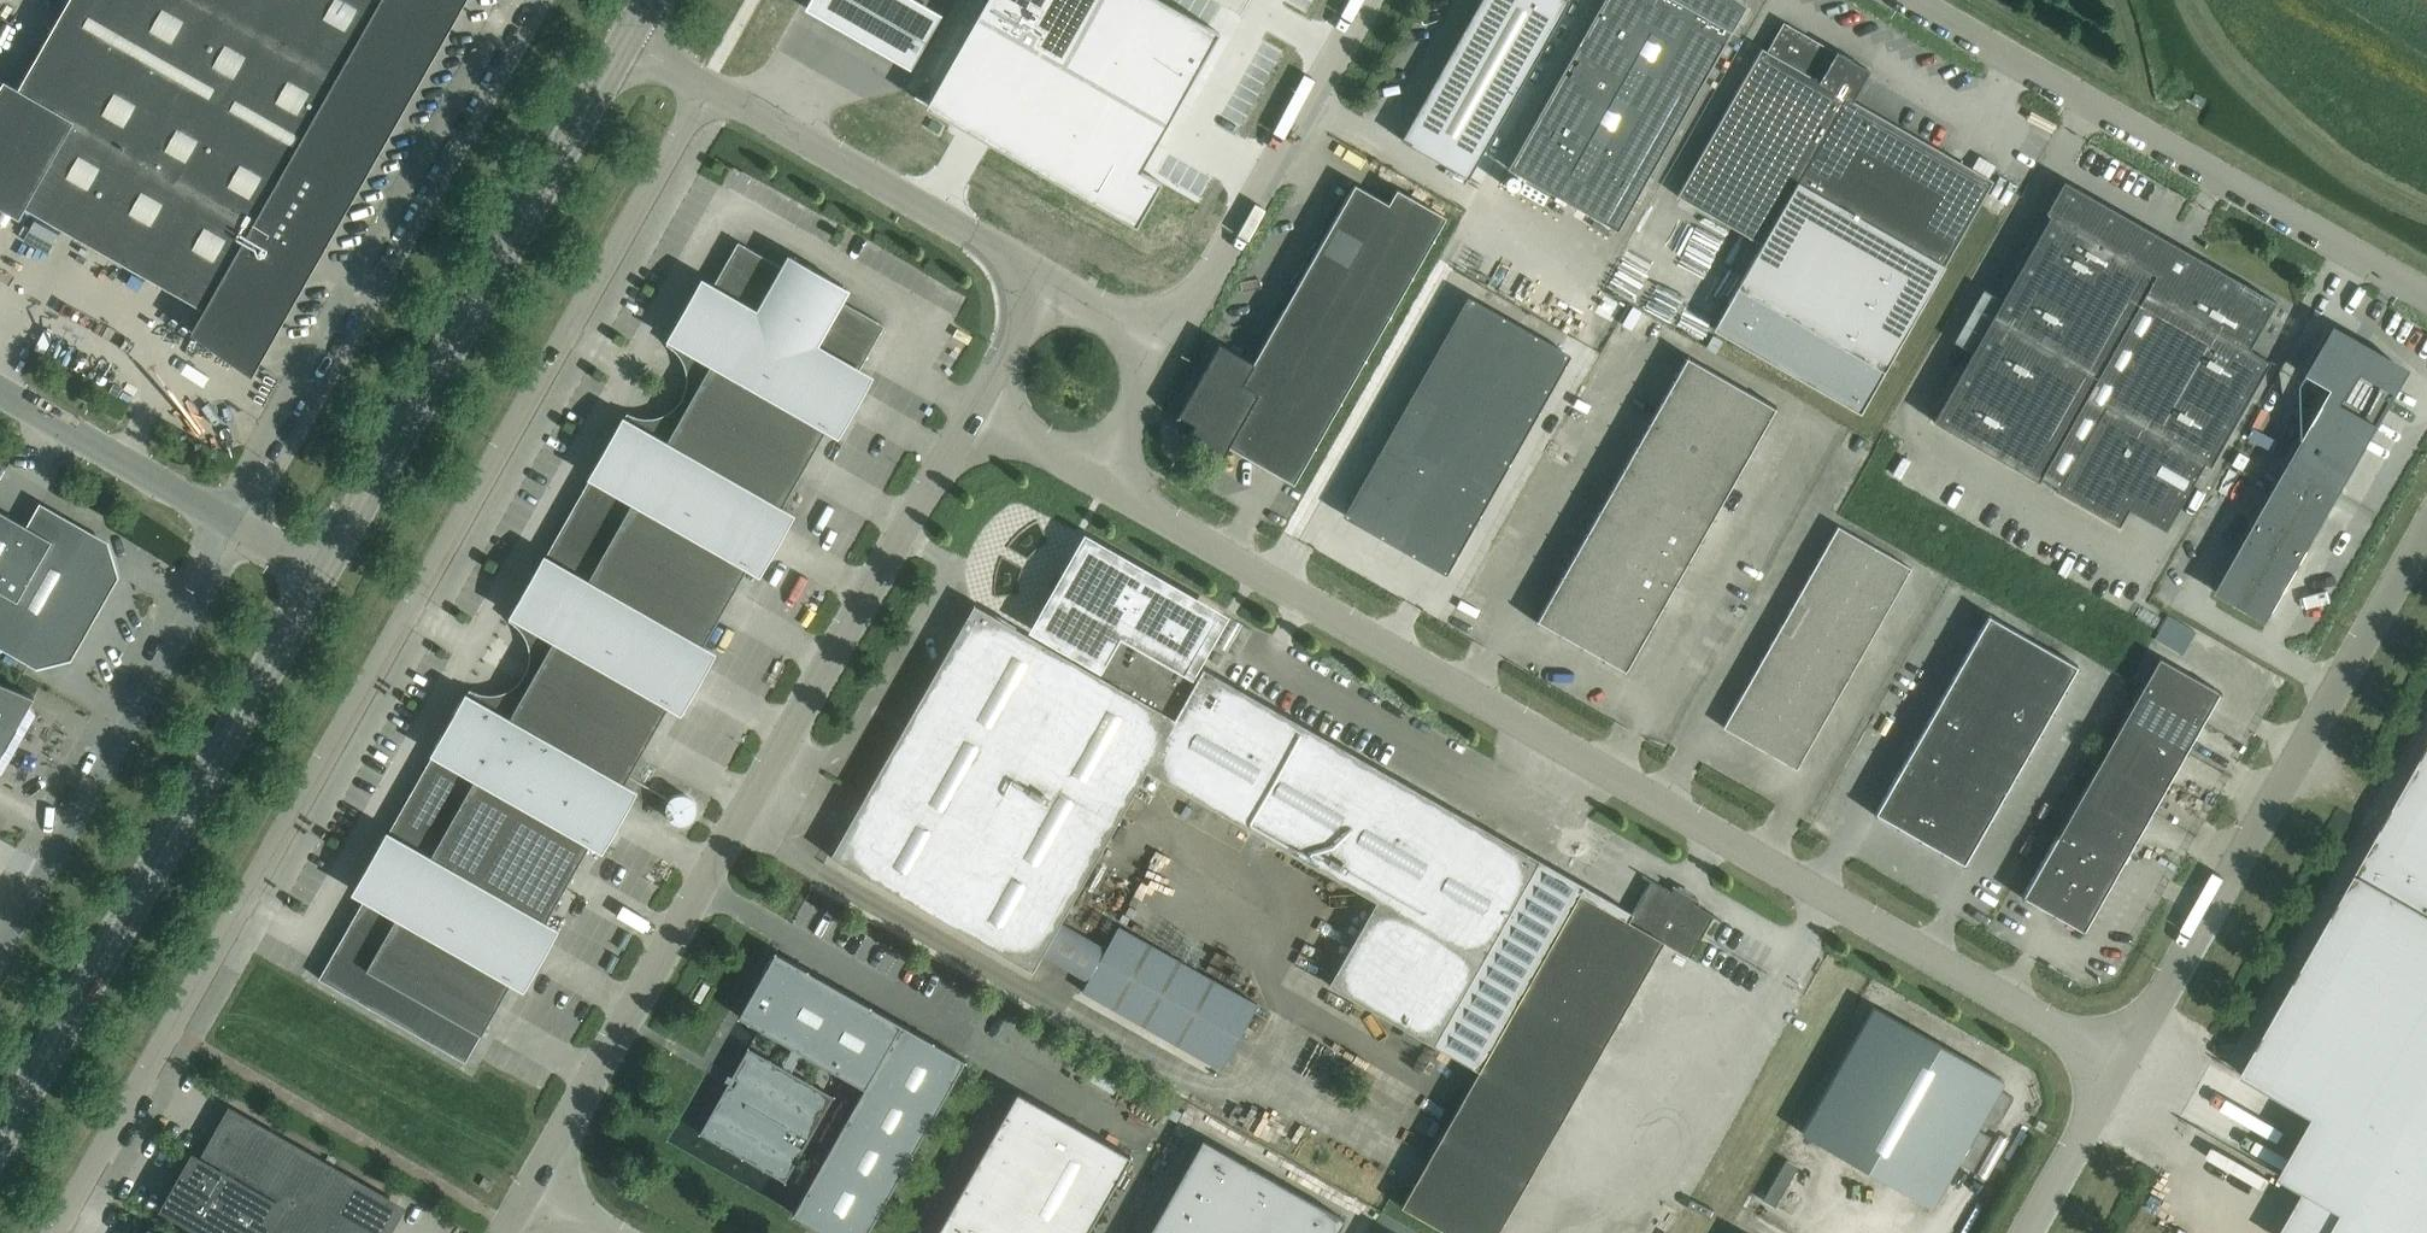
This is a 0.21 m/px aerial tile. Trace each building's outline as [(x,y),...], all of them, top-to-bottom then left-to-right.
[(21,204),(209,311),(198,331),(241,356),(443,0),(68,0),(16,90),(69,120),(21,204)] [(805,5),(912,68),(946,11),(928,0),(808,0),(805,5)] [(977,14),(987,20),(935,110),(1135,224),(1161,180),(1140,168),(1218,30),(1166,0),(984,0),(977,14)] [(1400,138),(1467,177),(1568,0),(1479,0),(1400,138)] [(1744,4),(1737,0),(1602,0),(1507,167),(1617,230),(1724,41),(1723,40),(1744,4)] [(1676,195),(1760,244),(1761,244),(1797,181),(1944,265),(1992,180),(1851,99),(1868,69),(1835,50),(1830,59),(1782,23),(1767,51),(1760,47),(1676,195)] [(920,85),(915,94),(924,99),(930,90),(920,85)] [(2044,211),(2049,214),(1932,420),(2038,481),(2041,476),(2057,485),(2054,490),(2056,491),(2076,457),(2139,492),(2168,441),(2210,465),(2269,360),(2248,348),(2275,300),(2209,262),(2063,180),(2044,211)] [(1859,412),(1944,265),(1797,181),(1761,244),(1760,244),(1712,328),(1859,412)] [(1194,423),(1187,436),(1222,455),(1228,445),(1293,483),(1445,216),(1396,188),(1387,203),(1354,184),(1252,362),(1218,342),(1174,421),(1175,422),(1179,414),(1194,423)] [(839,433),(870,378),(858,371),(884,325),(737,241),(680,342),(690,348),(699,381),(676,423),(643,431),(632,425),(523,618),(533,624),(542,657),(518,699),(486,708),(475,702),(318,978),(465,1061),(512,979),(524,986),(555,930),(543,924),(591,841),(603,848),(634,792),(622,785),(669,702),(681,709),(713,654),(701,647),(748,564),(760,571),(791,516),(779,509),(827,426),(839,433)] [(1518,325),(1476,300),(1467,295),(1442,339),(1451,344),(1493,369),(1518,325)] [(1561,349),(1518,325),(1493,369),(1536,393),(1545,398),(1570,354),(1561,349)] [(2213,589),(2264,618),(2403,374),(2327,330),(2302,373),(2328,388),(2213,589)] [(1427,365),(1436,370),(1479,394),(1493,369),(1451,344),(1442,339),(1427,365)] [(1775,407),(1685,356),(1535,620),(1625,671),(1775,407)] [(1464,420),(1479,394),(1436,370),(1427,365),(1412,391),(1421,396),(1464,420)] [(1530,424),(1545,398),(1536,393),(1493,369),(1479,394),(1521,419),(1530,424)] [(1449,446),(1464,420),(1421,396),(1412,391),(1398,417),(1407,422),(1449,446)] [(1479,394),(1464,420),(1507,445),(1516,450),(1530,424),(1521,419),(1479,394)] [(1383,442),(1392,447),(1435,472),(1449,446),(1407,422),(1398,417),(1383,442)] [(1449,446),(1492,471),(1501,476),(1516,450),(1507,445),(1464,420),(1449,446)] [(1369,468),(1377,473),(1394,483),(1420,497),(1435,472),(1392,447),(1383,442),(1369,468)] [(1487,501),(1501,476),(1492,471),(1449,446),(1435,472),(1478,496),(1487,501)] [(1370,526),(1394,483),(1377,473),(1369,468),(1344,511),(1342,515),(1368,530),(1370,526)] [(1435,472),(1420,497),(1446,512),(1463,522),(1472,527),(1487,501),(1478,496),(1435,472)] [(1368,530),(1393,544),(1396,540),(1420,497),(1394,483),(1370,526),(1368,530)] [(1422,555),(1446,512),(1420,497),(1396,540),(1393,544),(1419,559),(1422,555)] [(36,664),(69,656),(114,576),(104,543),(40,506),(29,527),(0,511),(0,644),(36,664)] [(1446,512),(1422,555),(1419,559),(1445,574),(1448,570),(1472,527),(1463,522),(1446,512)] [(1910,567),(1837,526),(1723,727),(1795,768),(1910,567)] [(1520,999),(1518,998),(1579,892),(1627,919),(1631,912),(1539,859),(1190,660),(1215,618),(1087,545),(1067,580),(1062,578),(1056,588),(1061,591),(1041,626),(1060,637),(1054,649),(973,603),(829,855),(1031,970),(1040,954),(1086,981),(1081,990),(1220,1069),(1257,1004),(1117,926),(1105,948),(1059,922),(1146,769),(1375,900),(1327,984),(1479,1070),(1520,999)] [(1987,615),(1875,810),(1874,809),(1873,811),(1874,812),(1873,813),(1875,814),(1876,813),(1962,862),(1961,864),(1963,865),(1964,863),(1965,864),(1966,862),(1965,861),(2077,665),(2079,666),(2080,664),(2079,663),(2079,662),(2077,661),(2077,662),(1990,614),(1990,613),(1989,612),(1988,613),(1986,613),(1985,614),(1987,615)] [(2218,690),(2159,656),(2057,834),(2056,833),(2020,896),(2022,897),(2023,896),(2052,912),(2081,929),(2080,930),(2082,931),(2117,870),(2118,871),(2119,869),(2118,869),(2219,692),(2220,693),(2221,691),(2218,689),(2218,690)] [(2,773),(36,713),(29,704),(34,696),(0,682),(0,772),(2,773)] [(2241,1074),(2339,1130),(2305,1190),(2341,1211),(2329,1232),(2426,1232),(2426,747),(2241,1074)] [(641,780),(659,817),(682,806),(664,769),(641,780)] [(1518,998),(1520,999),(1602,1046),(1662,941),(1689,957),(1713,915),(1692,903),(1694,899),(1696,900),(1697,898),(1672,884),(1671,886),(1673,887),(1671,891),(1650,879),(1631,912),(1627,919),(1579,892),(1518,998)] [(737,1017),(791,1048),(780,1067),(747,1048),(699,1133),(783,1181),(832,1096),(790,1072),(800,1053),(862,1089),(791,1214),(824,1232),(866,1232),(964,1061),(774,953),(737,1017)] [(1873,1006),(1801,1133),(1930,1207),(2003,1080),(1873,1006)] [(1016,1091),(935,1232),(1086,1232),(1130,1155),(1016,1091)] [(164,1207),(209,1232),(385,1232),(399,1208),(230,1112),(201,1162),(193,1157),(164,1207)] [(1343,1218),(1201,1138),(1147,1232),(1335,1232),(1343,1218)] [(438,1232),(420,1213),(412,1220),(424,1232),(438,1232)]
